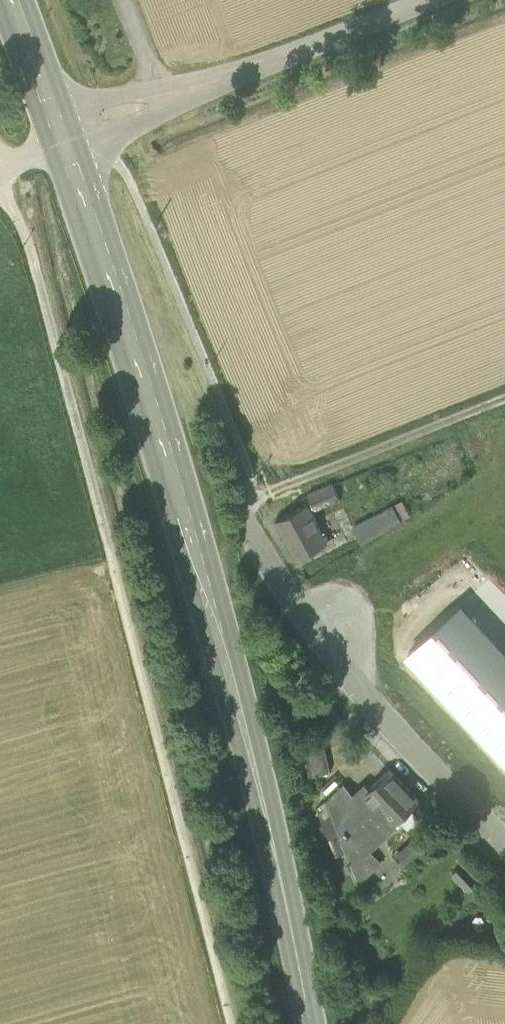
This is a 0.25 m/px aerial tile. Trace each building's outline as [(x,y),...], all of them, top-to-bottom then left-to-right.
[(333,482),(309,491),(316,508),(340,499),(333,482)] [(328,543),(318,520),(309,502),(276,520),(297,558),(328,543)] [(395,506),(380,514),(388,528),(403,520),(395,506)] [(364,541),(388,528),(380,514),(356,527),(364,541)] [(408,654),(504,759),(504,652),(461,605),(408,654)] [(301,743),(309,776),(330,771),(323,738),(301,743)] [(346,851),(358,882),(380,862),(367,849),(401,817),(413,806),(419,800),(390,769),(370,787),(365,783),(359,789),(360,789),(354,794),(344,784),(326,801),(331,814),(346,851)] [(421,814),(413,806),(401,817),(409,825),(421,814)] [(346,851),(331,814),(320,818),(335,856),(346,851)] [(397,855),(403,864),(426,844),(419,836),(397,855)] [(468,893),(474,887),(457,869),(450,875),(468,893)]
